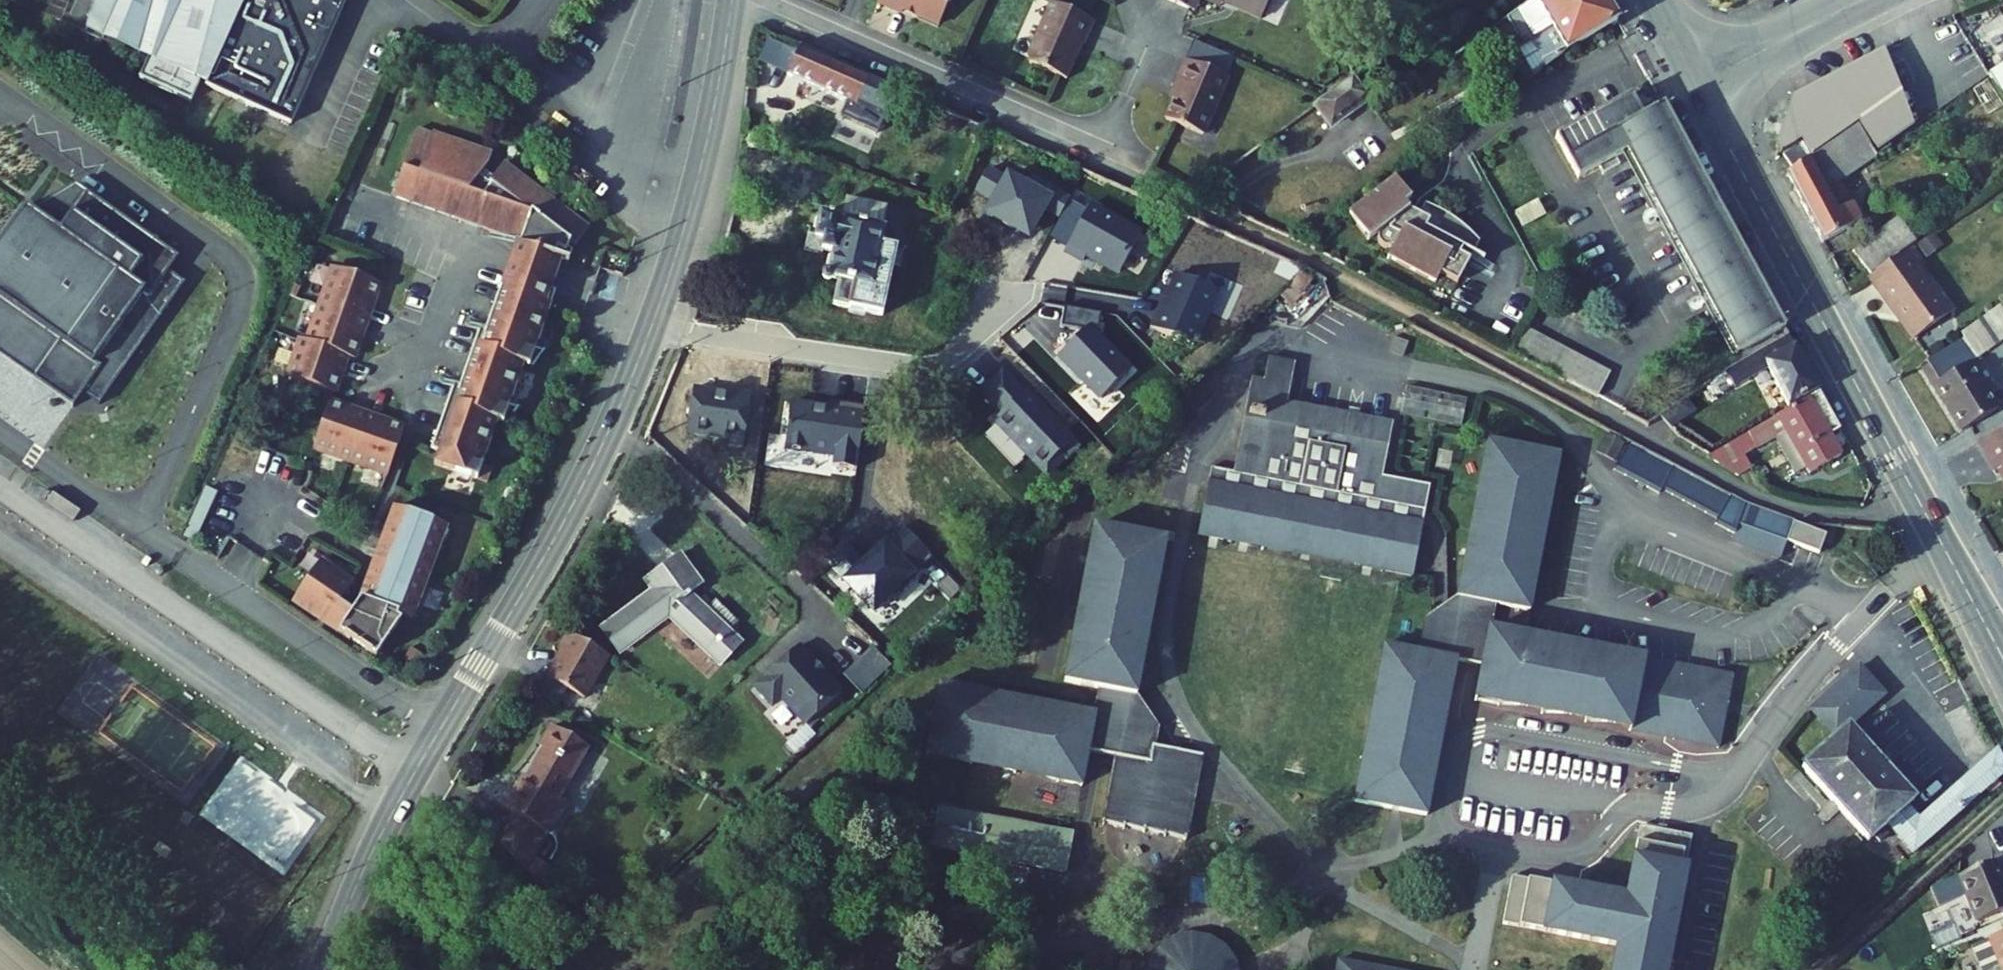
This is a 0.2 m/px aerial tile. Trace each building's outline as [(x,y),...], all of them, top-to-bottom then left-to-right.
[(350,0),(81,0),(78,7),(151,38),(146,50),(139,47),(136,55),(127,77),(196,106),(205,86),(210,88),(209,91),(296,127),(350,0)] [(878,2),(901,12),(905,7),(915,11),(916,14),(939,24),(950,0),(880,0),(878,2)] [(1189,10),(1193,0),(1166,0),(1189,10)] [(1193,12),(1198,0),(1193,0),(1189,10),(1193,12)] [(1222,3),(1226,1),(1237,6),(1236,8),(1261,19),(1270,0),(1216,0),(1222,3)] [(1517,48),(1533,76),(1566,51),(1558,38),(1586,21),(1574,0),(1533,0),(1506,19),(1522,45),(1517,48)] [(1095,22),(1051,4),(1028,58),(1030,64),(1065,79),(1080,45),(1084,47),(1095,22)] [(151,38),(78,7),(74,18),(136,55),(139,47),(146,50),(151,38)] [(864,131),(882,82),(801,47),(788,77),(844,101),(837,118),(842,128),(853,134),(864,131)] [(1914,127),(1883,49),(1791,97),(1775,147),(1782,155),(1801,142),(1812,158),(1835,142),(1848,133),(1857,126),(1858,127),(1859,127),(1870,119),(1869,118),(1871,117),(1871,118),(1874,115),(1875,114),(1876,115),(1876,116),(1880,122),(1876,125),(1889,145),(1914,127)] [(1180,86),(1166,119),(1203,135),(1228,78),(1186,60),(1176,84),(1180,86)] [(1988,75),(2002,99),(2002,66),(1988,75)] [(1316,106),(1332,127),(1368,100),(1354,77),(1316,106)] [(1738,355),(1785,329),(1663,106),(1641,118),(1630,97),(1556,137),(1578,178),(1599,167),(1603,174),(1620,165),(1616,158),(1627,152),(1738,355)] [(1823,243),(1846,232),(1862,220),(1841,182),(1891,148),(1890,147),(1876,156),(1858,127),(1857,126),(1848,133),(1835,142),(1812,158),(1812,159),(1787,176),(1823,243)] [(405,168),(395,197),(410,203),(522,243),(520,248),(555,261),(558,251),(567,254),(571,244),(576,247),(590,229),(505,164),(495,178),(485,170),(494,155),(434,134),(420,173),(405,168)] [(1783,155),(1794,171),(1812,159),(1812,158),(1801,143),(1783,155)] [(1396,180),(1349,216),(1370,242),(1378,236),(1378,243),(1381,248),(1386,250),(1393,249),(1387,259),(1436,284),(1441,276),(1458,285),(1471,261),(1461,255),(1464,248),(1475,254),(1480,243),(1459,223),(1432,207),(1425,204),(1419,215),(1410,211),(1405,204),(1411,200),(1396,180)] [(72,407),(83,393),(98,404),(185,283),(167,271),(178,257),(75,184),(32,211),(25,206),(0,243),(0,352),(72,407)] [(850,309),(883,315),(896,249),(879,245),(886,208),(847,200),(843,220),(821,216),(815,241),(825,243),(823,252),(834,254),(831,273),(824,274),(822,278),(824,284),(828,285),(834,281),(855,285),(850,309)] [(1515,213),(1523,229),(1546,216),(1538,201),(1515,213)] [(1925,236),(1911,216),(1901,223),(1916,243),(1925,236)] [(1853,252),(1870,276),(1916,243),(1901,223),(1898,219),(1853,252)] [(1926,257),(1941,246),(1933,235),(1918,246),(1926,257)] [(809,239),(806,253),(823,256),(823,252),(825,243),(815,241),(809,239)] [(1950,314),(1915,266),(1922,262),(1911,247),(1868,278),(1913,340),(1950,314)] [(560,263),(555,261),(520,248),(510,277),(551,291),(560,263)] [(288,377),(333,393),(346,357),(352,359),(379,284),(334,268),(307,343),(301,341),(288,377)] [(510,277),(506,275),(485,334),(479,332),(458,391),(453,389),(431,450),(439,453),(435,466),(476,480),(496,422),(506,425),(519,411),(509,407),(523,366),(533,370),(546,355),(536,351),(556,293),(551,291),(510,277)] [(1021,296),(1013,337),(1088,352),(1095,310),(1021,296)] [(1978,357),(2002,339),(2002,305),(1961,335),(1964,339),(1978,357)] [(1513,351),(1525,358),(1538,334),(1526,327),(1513,351)] [(1525,358),(1537,364),(1550,341),(1538,334),(1525,358)] [(1711,384),(1718,397),(1768,368),(1789,407),(1818,391),(1789,338),(1711,384)] [(1537,364),(1549,371),(1562,347),(1550,341),(1537,364)] [(1921,366),(1960,432),(2000,408),(1971,362),(1959,342),(1921,366)] [(1574,354),(1562,347),(1549,371),(1561,378),(1574,354)] [(1561,378),(1574,384),(1587,360),(1574,354),(1561,378)] [(1264,381),(1252,379),(1233,473),(1211,469),(1199,536),(1232,543),(1233,541),(1263,546),(1263,544),(1293,550),(1294,548),(1328,555),(1327,557),(1357,562),(1357,564),(1387,570),(1386,573),(1413,578),(1430,487),(1383,478),(1394,423),(1288,403),(1296,364),(1269,358),(1264,381)] [(1599,367),(1587,360),(1574,384),(1586,391),(1599,367)] [(1586,391),(1598,397),(1611,373),(1599,367),(1586,391)] [(1407,386),(1401,416),(1462,429),(1468,399),(1407,386)] [(1819,393),(1707,458),(1739,477),(1752,469),(1744,456),(1775,438),(1785,433),(1807,469),(1810,475),(1842,456),(1830,437),(1840,431),(1819,393)] [(1673,429),(1699,412),(1687,399),(1659,417),(1673,429)] [(388,475),(404,430),(329,403),(313,448),(388,475)] [(1980,444),(1995,472),(1999,470),(2002,477),(2002,431),(1980,444)] [(1775,438),(1797,475),(1807,469),(1785,433),(1775,438)] [(1629,441),(1614,470),(1626,476),(1641,447),(1629,441)] [(1481,665),(1474,702),(1497,706),(1527,705),(1543,708),(1543,715),(1572,714),(1588,717),(1587,723),(1588,723),(1617,722),(1633,725),(1632,731),(1660,731),(1662,724),(1677,727),(1674,739),(1705,738),(1720,741),(1732,677),(1490,632),(1495,605),(1530,611),(1534,587),(1534,558),(1537,543),(1543,544),(1542,514),(1545,499),(1552,499),(1551,470),(1554,455),(1490,442),(1460,596),(1426,619),(1419,654),(1384,647),(1379,670),(1380,700),(1377,716),(1371,715),(1371,744),(1368,759),(1362,758),(1363,787),(1360,803),(1424,815),(1453,660),(1481,665)] [(1641,447),(1626,476),(1637,482),(1652,453),(1641,447)] [(1652,453),(1637,482),(1648,488),(1663,459),(1652,453)] [(1648,488),(1660,494),(1662,489),(1675,465),(1663,459),(1648,488)] [(1675,465),(1662,489),(1674,495),(1686,471),(1675,465)] [(1686,471),(1674,495),(1685,501),(1697,477),(1686,471)] [(1697,477),(1685,501),(1696,507),(1708,483),(1697,477)] [(1708,483),(1696,507),(1707,512),(1720,489),(1708,483)] [(1720,489),(1707,512),(1718,518),(1731,494),(1720,489)] [(1781,558),(1787,542),(1820,554),(1826,536),(1794,524),(1795,521),(1746,503),(1731,494),(1718,518),(1716,523),(1735,533),(1732,540),(1781,558)] [(447,527),(396,507),(384,537),(386,538),(383,546),(398,552),(392,568),(377,562),(374,570),(372,569),(360,600),(356,606),(352,611),(339,602),(343,597),(353,582),(321,559),(293,599),(325,622),(328,619),(341,628),(339,631),(366,648),(364,649),(375,657),(383,646),(382,645),(401,620),(397,617),(398,614),(411,619),(447,527)] [(1135,695),(1164,540),(1100,528),(1097,544),(1086,571),(1092,572),(1089,588),(1078,614),(1084,616),(1081,631),(1070,659),(1065,682),(1100,689),(1095,716),(940,686),(928,750),(943,753),(970,765),(972,759),(987,761),(1014,773),(1016,767),(1031,770),(1058,781),(1082,786),(1089,751),(1116,756),(1104,824),(1188,841),(1203,756),(1155,747),(1158,728),(1135,695)] [(398,552),(383,546),(386,538),(384,537),(372,569),(374,570),(377,562),(392,568),(398,552)] [(602,632),(619,654),(669,616),(722,665),(741,644),(729,633),(738,623),(716,602),(707,612),(689,596),(703,585),(680,555),(658,572),(667,584),(654,593),(602,632)] [(658,572),(645,582),(654,593),(667,584),(658,572)] [(356,606),(343,597),(339,602),(352,611),(356,606)] [(341,628),(328,619),(325,622),(339,631),(341,628)] [(547,678),(585,699),(609,657),(569,634),(559,652),(564,654),(558,664),(555,665),(547,678)] [(858,659),(876,676),(890,661),(871,644),(858,659)] [(782,696),(808,723),(842,690),(798,645),(756,686),(774,704),(782,696)] [(1869,843),(1876,837),(1884,829),(1889,825),(1915,854),(2002,775),(2002,761),(1997,750),(1920,820),(1908,807),(1914,802),(1848,728),(1885,695),(1860,667),(1845,681),(1842,680),(1839,683),(1840,685),(1812,710),(1837,739),(1803,769),(1869,843)] [(1162,718),(1176,745),(1193,736),(1179,709),(1162,718)] [(505,809),(549,834),(567,802),(559,797),(588,747),(552,727),(540,748),(545,751),(523,790),(517,787),(505,809)] [(931,848),(1065,873),(1073,835),(938,809),(931,848)] [(1627,899),(1512,877),(1503,925),(1618,946),(1613,969),(1663,969),(1664,963),(1670,949),(1678,910),(1677,894),(1685,869),(1689,835),(1640,826),(1627,899)] [(1977,924),(2002,913),(2002,882),(1994,862),(1958,877),(1977,924)] [(1225,948),(1210,938),(1192,935),(1175,938),(1159,949),(1149,963),(1148,969),(1237,969),(1236,963),(1225,948)] [(1972,948),(1981,969),(1997,969),(2002,968),(2002,935),(1972,948)] [(1340,961),(1338,969),(1388,969),(1340,961)]
